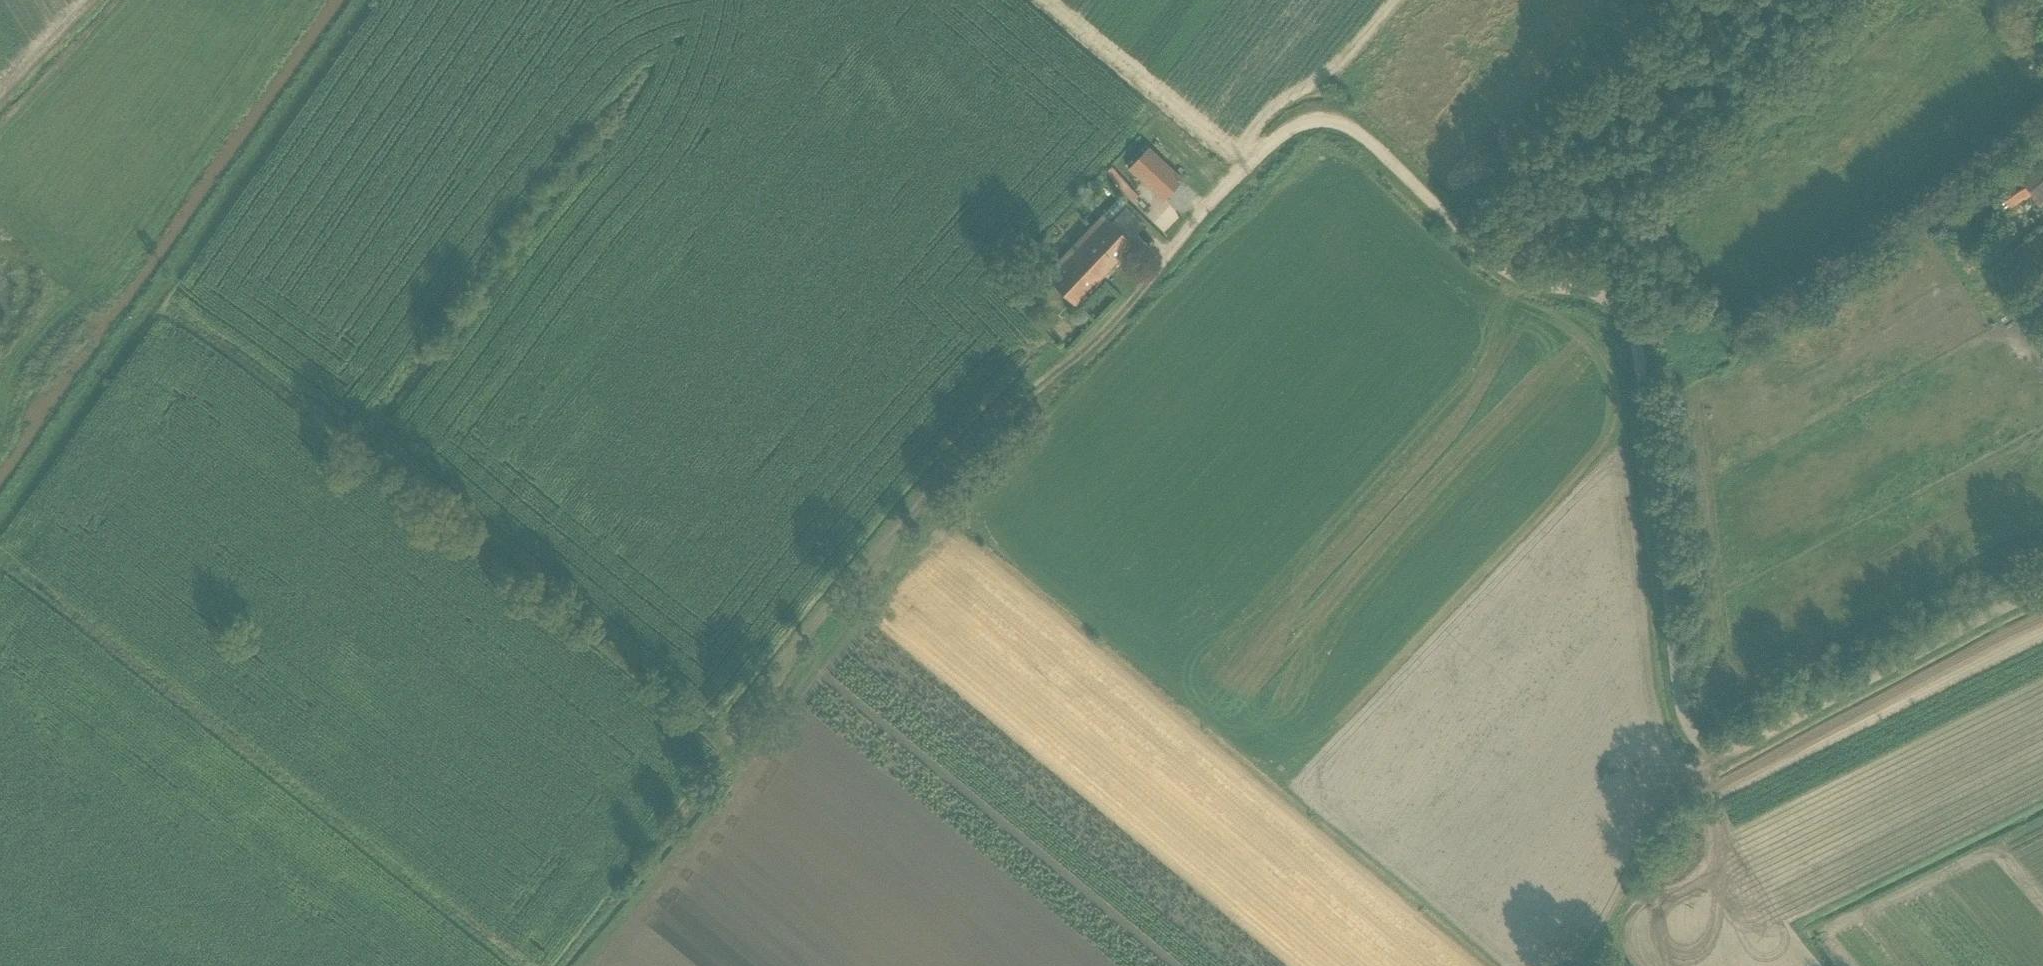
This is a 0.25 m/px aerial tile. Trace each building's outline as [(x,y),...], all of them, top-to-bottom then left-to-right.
[(1128,169),(1164,202),(1185,179),(1149,146),(1128,169)] [(2042,204),(2042,157),(1986,196),(2000,216),(2031,195),(2039,206),(2042,204)] [(1073,252),(1080,259),(1056,285),(1076,304),(1134,243),(1113,223),(1103,214),(1086,232),(1089,235),(1073,252)] [(2011,252),(2039,294),(2042,291),(2042,230),(2011,252)]
